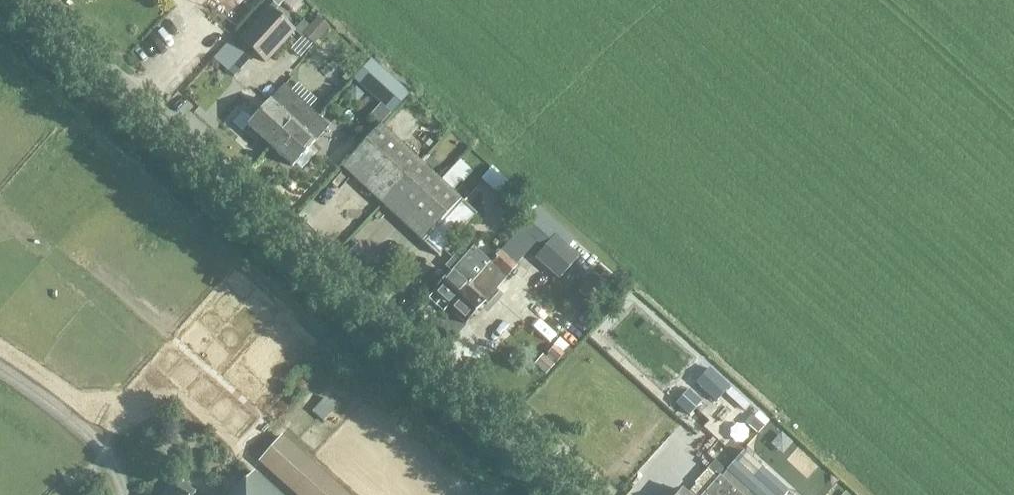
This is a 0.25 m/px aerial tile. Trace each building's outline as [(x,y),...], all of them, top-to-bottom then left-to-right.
[(301,0),(269,0),(278,9),(283,3),(295,14),(304,3),(301,0)] [(269,10),(241,42),(266,64),(294,32),(269,10)] [(302,35),(314,46),(329,29),(317,18),(302,35)] [(229,74),(245,56),(230,42),(213,60),(229,74)] [(400,88),(371,61),(354,79),(384,106),(400,88)] [(286,86),(272,102),(248,128),(293,168),(331,127),(286,86)] [(380,127),(390,116),(380,106),(370,117),(380,127)] [(422,242),(460,201),(414,158),(428,144),(401,118),(388,133),(383,128),(344,169),(422,242)] [(513,187),(492,169),(481,181),(502,199),(513,187)] [(477,215),(463,202),(424,244),(438,256),(477,215)] [(536,261),(561,283),(581,259),(556,238),(536,261)] [(469,288),(449,310),(466,325),(518,266),(517,266),(522,260),(506,247),(501,252),(490,263),(469,288)] [(433,296),(449,310),(469,288),(490,263),(473,248),(458,265),(453,261),(447,268),(453,273),(433,296)] [(580,294),(596,307),(610,290),(594,277),(580,294)] [(563,354),(569,347),(560,339),(553,346),(563,354)] [(561,360),(564,356),(554,347),(551,351),(561,360)] [(555,366),(560,360),(551,352),(546,358),(555,366)] [(546,376),(555,367),(542,356),(534,366),(546,376)] [(713,400),(727,386),(710,370),(697,385),(713,400)] [(675,407),(688,418),(701,404),(688,393),(675,407)] [(740,410),(746,403),(737,395),(731,402),(740,410)] [(323,423),(336,409),(325,399),(312,414),(323,423)] [(757,437),(769,423),(759,414),(747,427),(757,437)] [(284,439),(261,465),(295,494),(346,494),(284,439)] [(815,467),(820,459),(803,446),(797,454),(815,467)] [(744,451),(726,470),(753,494),(787,494),(789,492),(744,451)] [(725,469),(716,461),(694,485),(696,486),(688,494),(702,494),(725,469)] [(730,486),(726,482),(726,481),(721,476),(726,470),(725,469),(702,494),(740,494),(730,486)] [(255,475),(237,494),(277,494),(255,475)] [(173,491),(172,490),(168,494),(196,494),(181,481),(173,491)]
